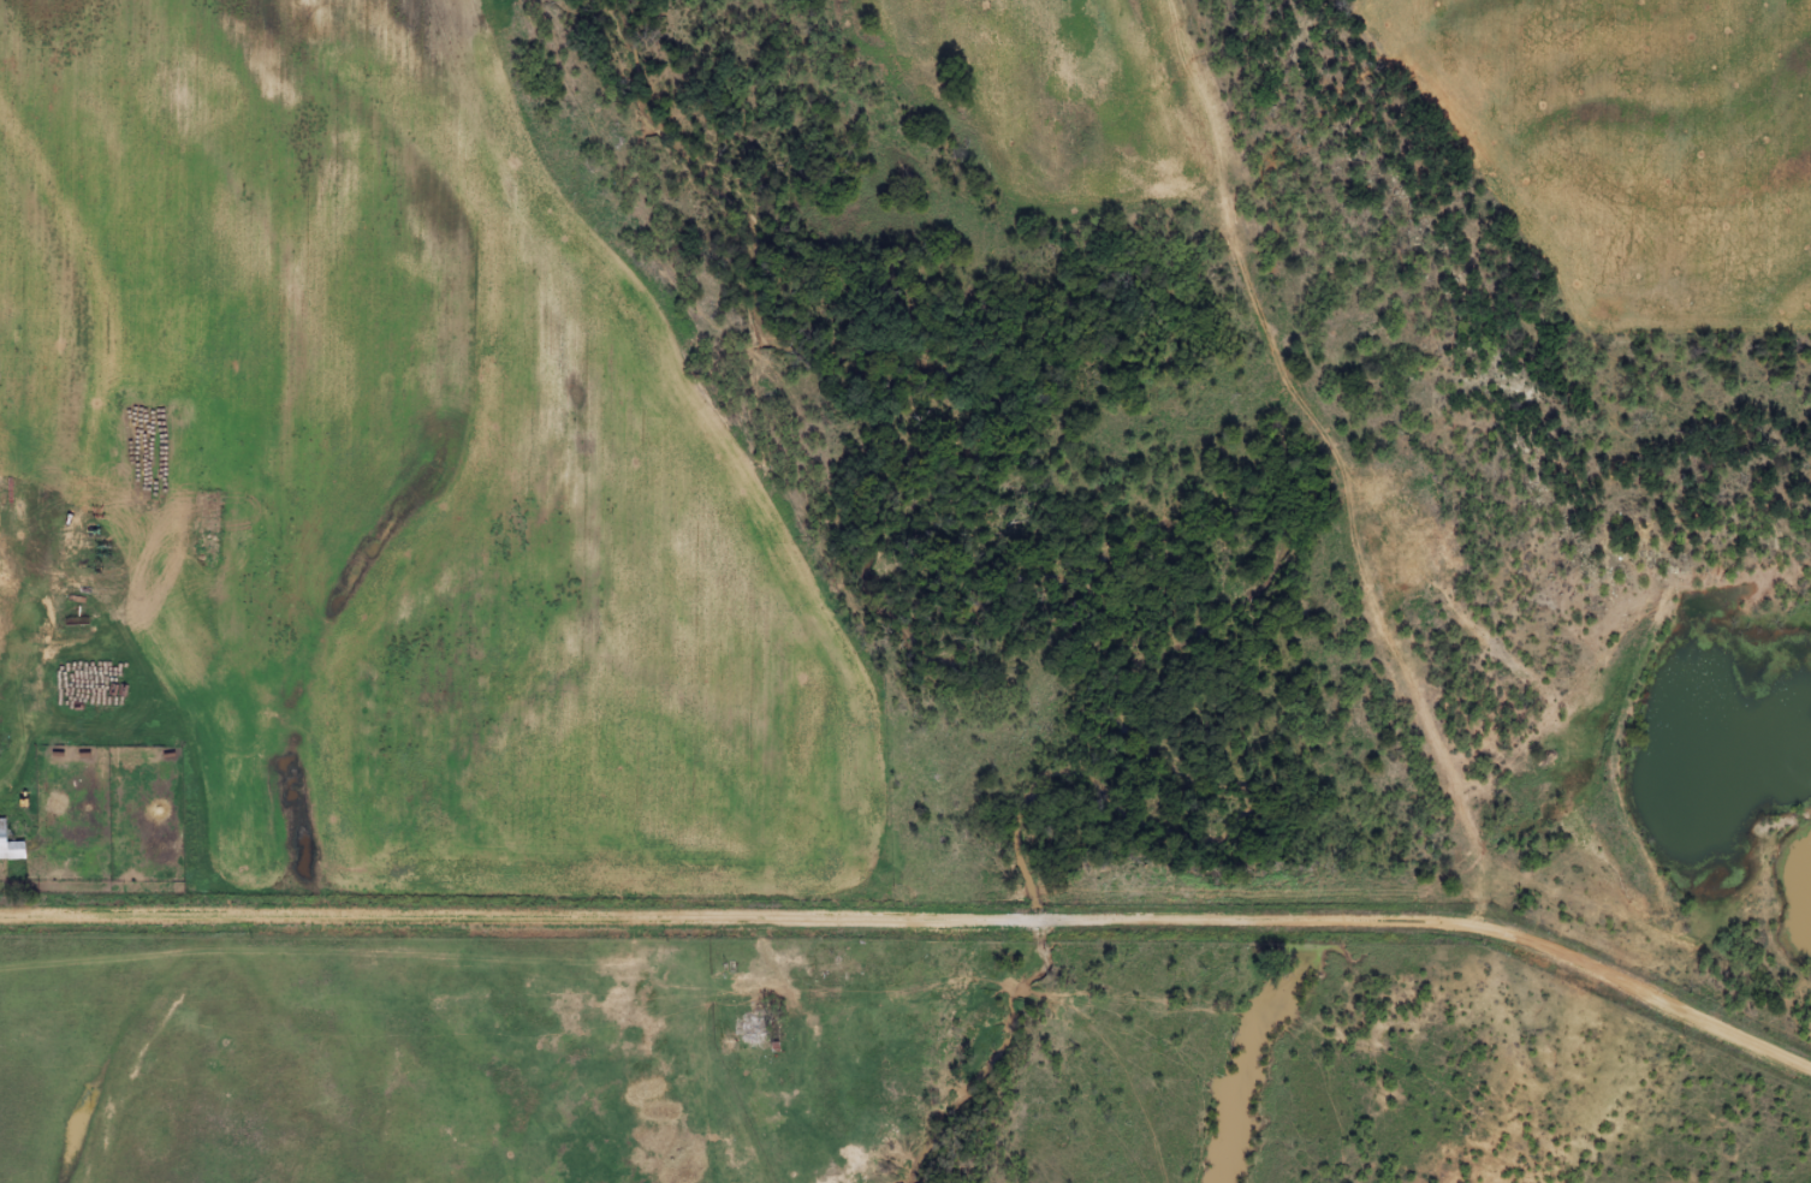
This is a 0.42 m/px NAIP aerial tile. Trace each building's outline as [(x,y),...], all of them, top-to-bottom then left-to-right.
[(96,654),(71,654),(71,666),(62,666),(62,689),(96,689),(96,654)] [(15,859),(14,819),(0,819),(0,860),(15,859)]
